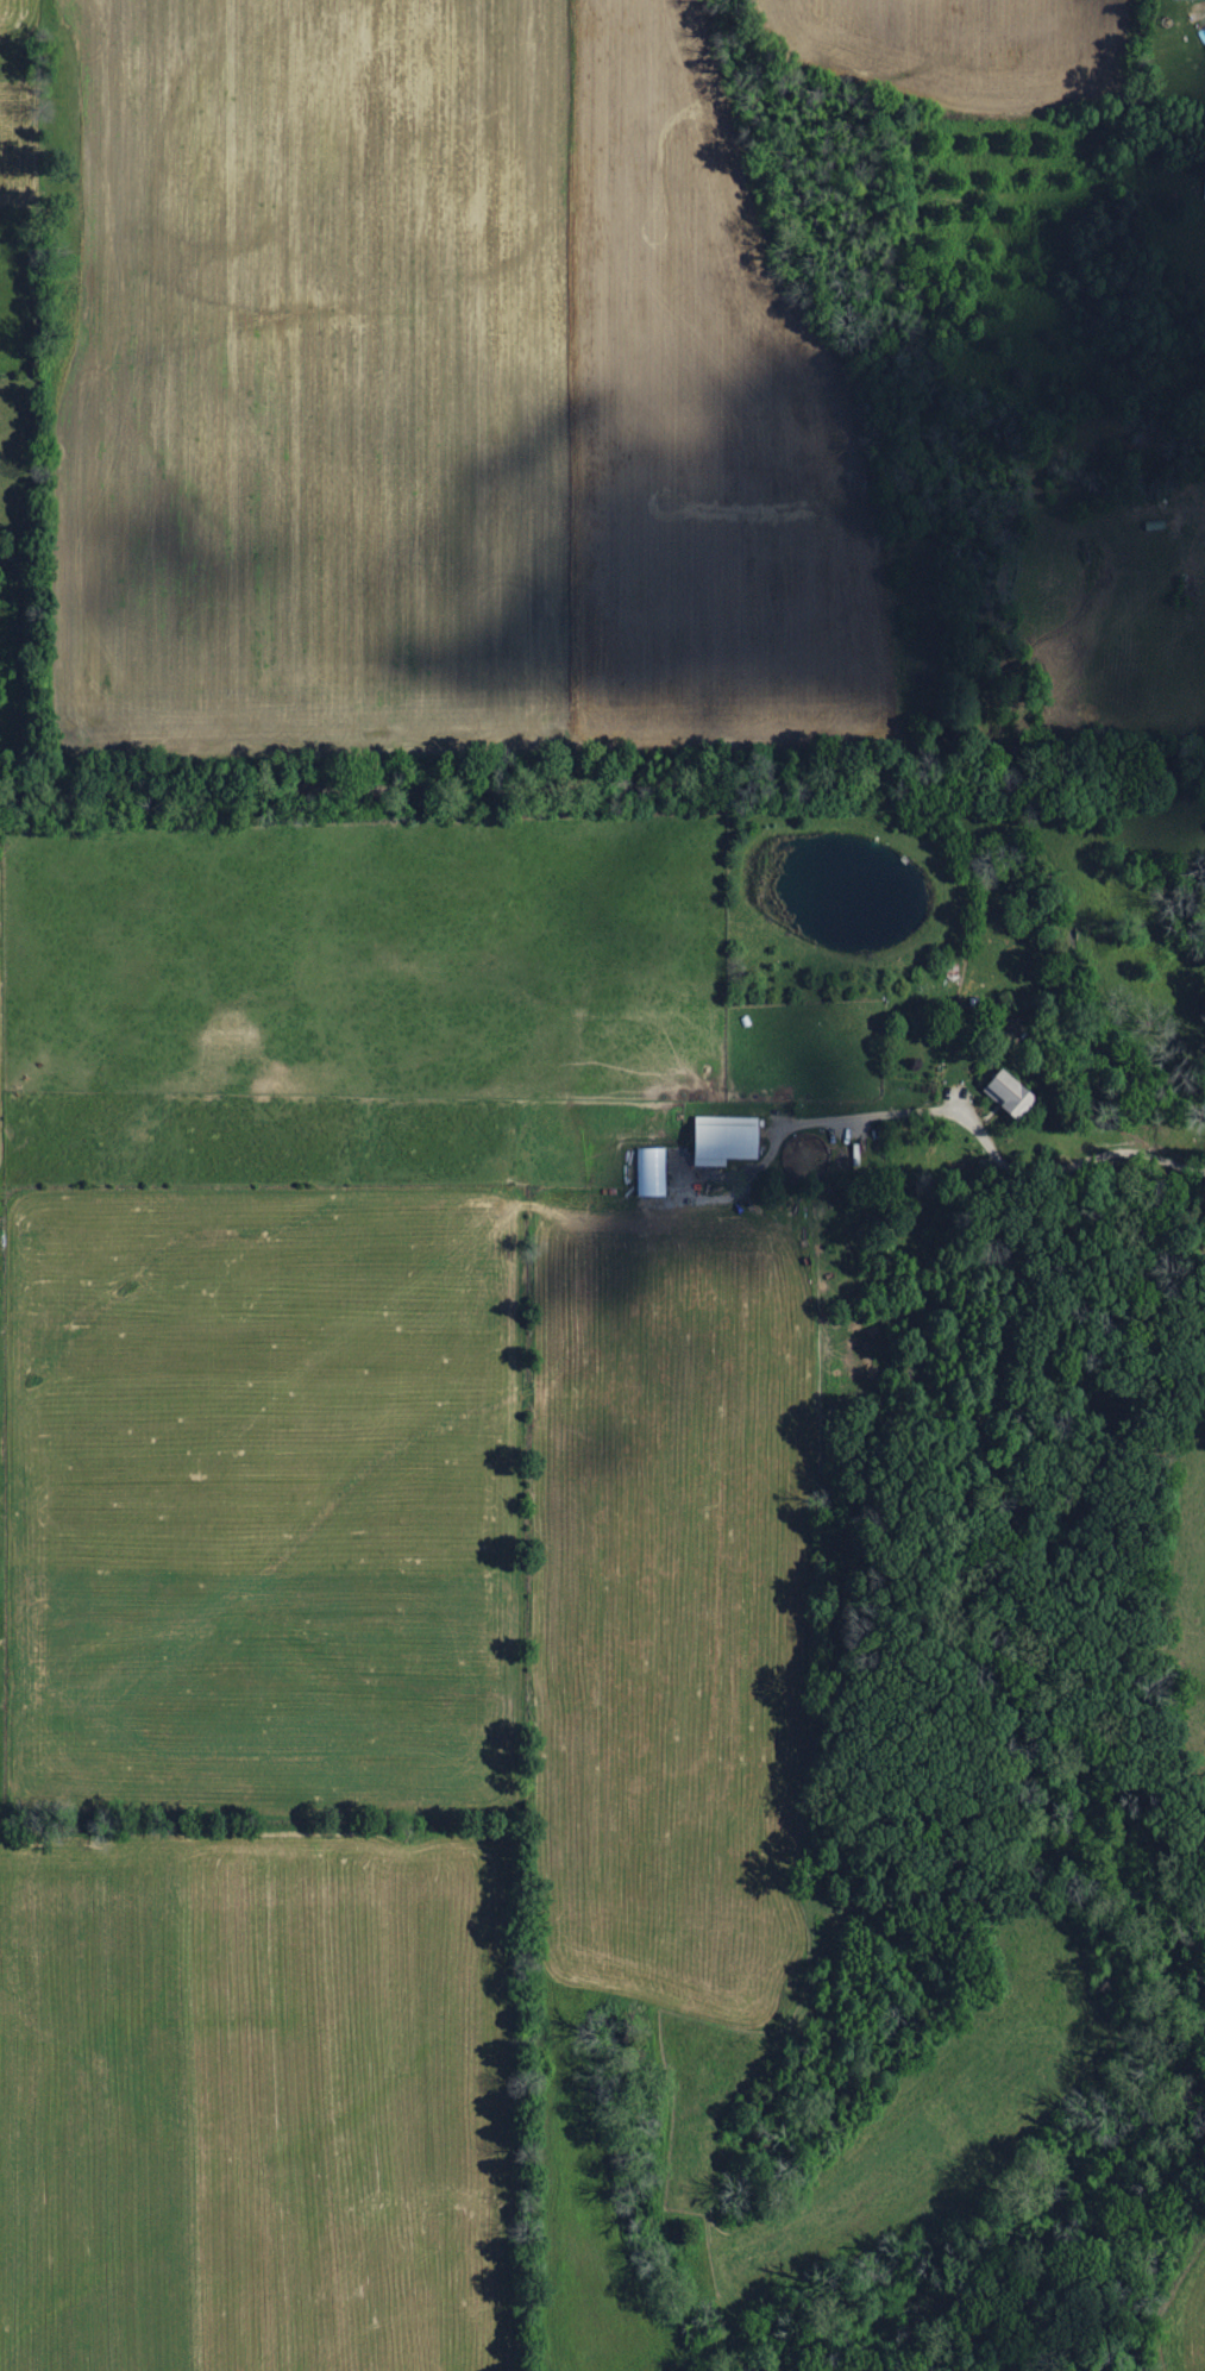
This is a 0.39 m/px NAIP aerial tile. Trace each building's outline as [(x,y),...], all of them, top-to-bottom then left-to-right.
[(987,1094),(1025,1120),(1042,1095),(1004,1069),(987,1094)] [(698,1166),(728,1166),(728,1160),(762,1160),(762,1122),(697,1122),(698,1166)]
